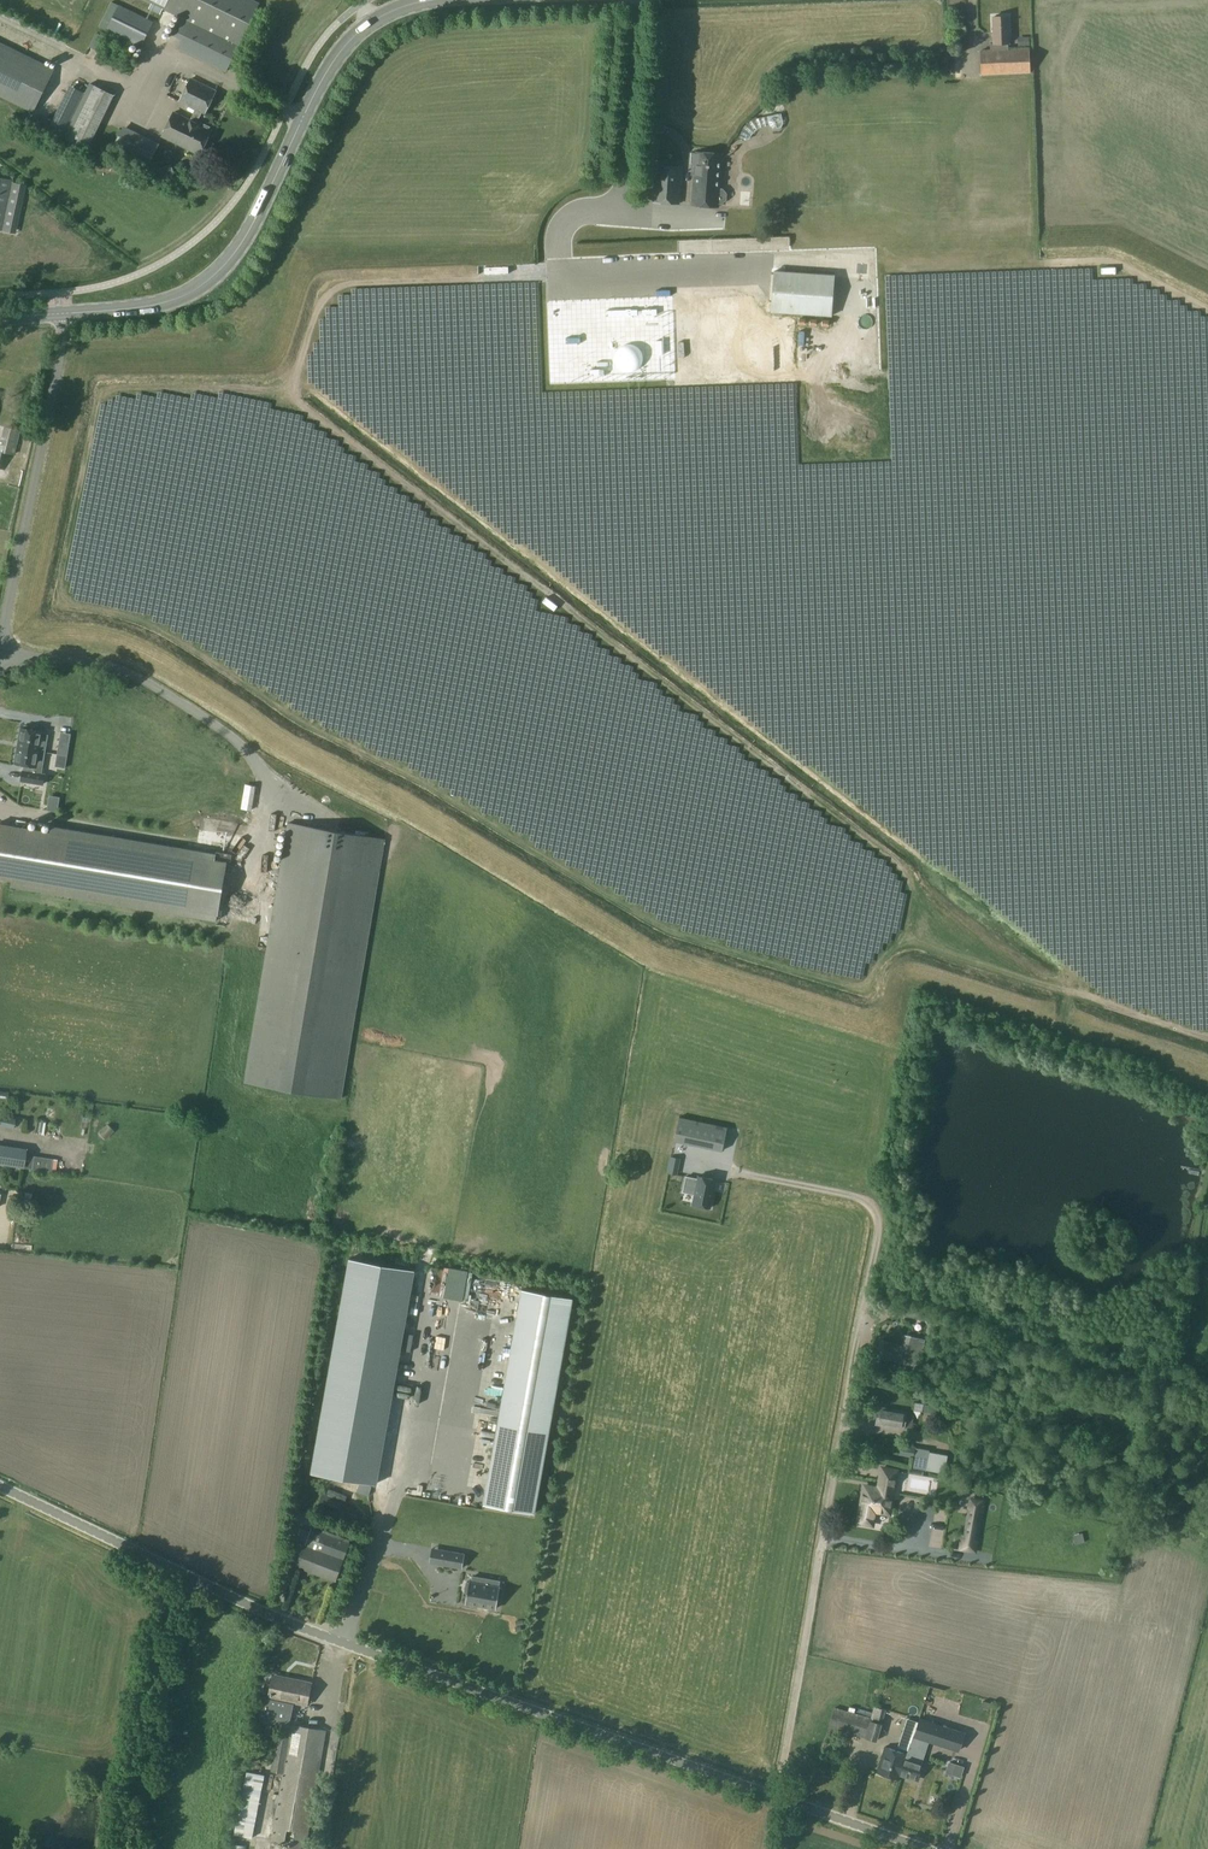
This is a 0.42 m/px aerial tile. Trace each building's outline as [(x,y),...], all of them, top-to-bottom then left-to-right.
[(98,27),(141,47),(153,22),(112,0),(98,27)] [(255,0),(141,0),(150,5),(148,10),(159,15),(161,10),(179,18),(171,35),(182,40),(177,49),(226,72),(259,2),(255,0)] [(1008,16),(993,17),(994,43),(996,43),(996,50),(1003,50),(1003,51),(1008,50),(1008,44),(1009,44),(1008,16)] [(0,45),(0,96),(31,111),(51,70),(0,45)] [(996,50),(980,50),(981,75),(1030,73),(1029,50),(1008,50),(1003,51),(1003,50),(996,50)] [(209,129),(210,127),(198,121),(202,113),(204,114),(216,90),(191,78),(179,102),(195,109),(190,119),(174,111),(162,136),(199,154),(211,130),(209,129)] [(114,95),(90,83),(63,137),(87,149),(114,95)] [(782,122),(780,113),(779,114),(778,113),(756,118),(756,117),(752,118),(752,120),(749,122),(748,120),(744,123),(745,124),(744,126),(742,126),(740,129),(741,130),(737,140),(744,141),(748,140),(752,135),(755,131),(761,128),(767,126),(772,130),(777,130),(781,127),(782,122)] [(149,164),(158,147),(144,140),(135,157),(149,164)] [(691,205),(719,207),(722,154),(694,152),(694,153),(691,153),(690,163),(692,163),(692,174),(693,174),(691,205)] [(653,201),(679,203),(682,167),(656,165),(653,201)] [(14,176),(3,174),(2,177),(0,177),(0,230),(4,231),(4,228),(13,185),(14,180),(13,180),(14,176)] [(13,185),(4,228),(14,230),(23,187),(13,185)] [(709,268),(710,252),(613,247),(612,254),(620,254),(620,262),(626,262),(627,254),(654,255),(653,265),(663,266),(663,265),(709,268)] [(669,329),(720,332),(721,301),(716,301),(718,269),(557,260),(554,316),(562,317),(563,303),(571,303),(570,319),(631,323),(631,316),(670,318),(669,329)] [(831,316),(834,275),(774,271),(771,312),(831,316)] [(473,311),(493,314),(495,302),(474,300),(473,311)] [(935,309),(929,316),(930,317),(923,325),(930,331),(943,315),(935,309)] [(664,364),(663,379),(713,384),(718,333),(669,329),(668,338),(635,335),(632,361),(664,364)] [(744,363),(742,379),(813,384),(816,338),(777,335),(776,344),(765,343),(764,354),(763,364),(744,363)] [(977,351),(985,355),(1009,366),(1015,354),(984,338),(977,351)] [(332,363),(337,349),(330,347),(326,360),(332,363)] [(824,484),(836,454),(723,411),(724,408),(570,349),(558,381),(568,385),(551,430),(702,488),(716,452),(706,448),(709,440),(824,484)] [(1012,364),(1020,371),(1030,361),(1022,354),(1012,364)] [(889,429),(891,383),(814,379),(814,383),(807,383),(805,405),(807,405),(806,425),(889,429)] [(1067,379),(1060,381),(1063,389),(1070,387),(1067,379)] [(537,414),(558,413),(557,391),(536,391),(537,414)] [(1151,441),(1159,430),(1150,424),(1142,435),(1151,441)] [(19,428),(4,425),(0,440),(0,453),(13,456),(19,428)] [(425,443),(427,436),(415,433),(413,440),(425,443)] [(1199,449),(1193,453),(1199,461),(1204,457),(1199,449)] [(930,539),(1060,592),(1065,578),(1049,572),(1052,563),(923,510),(917,525),(933,532),(930,539)] [(865,527),(881,533),(885,523),(868,517),(865,527)] [(820,520),(812,527),(821,538),(829,530),(820,520)] [(651,573),(663,543),(606,521),(604,527),(602,526),(580,583),(636,604),(635,608),(645,611),(659,576),(651,573)] [(734,550),(742,553),(744,547),(735,544),(734,550)] [(663,647),(732,677),(757,622),(767,626),(776,606),(767,602),(770,596),(760,592),(762,588),(743,579),(723,570),(700,622),(689,617),(710,568),(682,555),(648,630),(667,638),(663,647)] [(968,564),(965,573),(975,576),(978,567),(968,564)] [(802,575),(800,584),(819,587),(822,572),(811,570),(810,577),(802,575)] [(1147,724),(1156,610),(1149,610),(1149,602),(1127,600),(1117,728),(1135,729),(1135,724),(1147,724)] [(783,621),(774,618),(770,627),(787,633),(788,629),(799,633),(807,611),(790,604),(783,621)] [(1168,606),(1160,715),(1168,706),(1167,727),(1172,727),(1173,713),(1182,742),(1176,744),(1179,747),(1175,749),(1174,762),(1180,756),(1184,759),(1173,763),(1172,775),(1185,761),(1207,782),(1207,642),(1168,606)] [(847,677),(855,681),(873,642),(846,630),(836,653),(845,657),(841,665),(842,665),(836,679),(845,683),(847,677)] [(776,645),(775,657),(786,658),(788,647),(776,645)] [(876,740),(909,658),(892,651),(882,676),(871,672),(859,702),(867,705),(859,727),(868,731),(866,736),(876,740)] [(869,776),(928,799),(966,705),(961,703),(968,685),(928,669),(898,743),(906,747),(905,749),(913,753),(909,763),(892,756),(888,765),(875,760),(869,776)] [(35,730),(36,727),(25,725),(24,728),(21,728),(15,763),(25,765),(24,771),(23,771),(21,780),(43,784),(45,774),(41,774),(48,735),(42,734),(43,731),(35,730)] [(1052,730),(1040,820),(1059,828),(1081,831),(1082,822),(1085,825),(1086,817),(1101,819),(1106,806),(1111,807),(1112,801),(1114,798),(1107,792),(1107,796),(1103,793),(1099,791),(1089,783),(1094,773),(1092,772),(1093,765),(1101,766),(1100,777),(1104,768),(1117,770),(1119,767),(1109,765),(1110,757),(1103,756),(1095,749),(1091,753),(1081,745),(1082,743),(1052,730)] [(67,758),(70,742),(59,740),(57,756),(67,758)] [(933,791),(931,797),(948,803),(950,796),(933,791)] [(57,814),(59,799),(49,797),(46,812),(57,814)] [(957,802),(954,808),(965,814),(968,808),(957,802)] [(11,880),(10,886),(216,920),(218,915),(226,861),(215,859),(216,853),(51,825),(50,831),(0,823),(0,878),(11,880)] [(341,1098),(385,839),(288,823),(244,1082),(341,1098)] [(1110,895),(1118,876),(1077,859),(1077,860),(1063,854),(1055,872),(1110,895)] [(1014,880),(1010,890),(1072,915),(1076,906),(1014,880)] [(1150,934),(1153,925),(1116,911),(1117,907),(1087,896),(1084,904),(1093,907),(1091,912),(1098,914),(1095,923),(1110,928),(1113,921),(1150,934)] [(1084,934),(1080,947),(1117,959),(1118,957),(1140,965),(1144,954),(1084,934)] [(1176,1024),(1196,989),(1205,994),(1207,989),(1207,978),(1187,967),(1183,974),(1164,964),(1154,981),(1179,995),(1171,1010),(1165,1007),(1160,1015),(1176,1024)] [(20,1130),(22,1119),(1,1114),(0,1116),(0,1125),(20,1130)] [(722,1151),(727,1127),(679,1117),(674,1140),(722,1151)] [(31,1168),(33,1156),(24,1155),(25,1149),(0,1145),(0,1164),(31,1168)] [(6,1178),(9,1168),(4,1167),(0,1166),(0,1177),(6,1178)] [(692,1204),(710,1208),(711,1204),(716,1179),(698,1176),(697,1179),(686,1176),(683,1192),(694,1194),(693,1199),(692,1204)] [(16,1206),(16,1198),(0,1194),(0,1203),(16,1206)] [(376,1484),(414,1270),(349,1258),(311,1473),(376,1484)] [(534,1513),(573,1298),(522,1289),(484,1504),(534,1513)] [(922,1354),(925,1339),(904,1334),(902,1344),(880,1339),(876,1357),(915,1365),(918,1353),(922,1354)] [(922,1411),(923,1404),(915,1402),(913,1410),(922,1411)] [(875,1423),(904,1428),(907,1412),(878,1407),(875,1423)] [(916,1446),(901,1444),(899,1455),(914,1457),(916,1446)] [(864,1486),(858,1522),(872,1525),(875,1511),(889,1513),(897,1470),(882,1468),(879,1488),(864,1486)] [(914,1473),(902,1474),(903,1488),(915,1487),(914,1473)] [(984,1511),(986,1499),(969,1497),(967,1508),(968,1509),(963,1536),(962,1536),(961,1541),(959,1540),(958,1550),(977,1553),(979,1539),(978,1539),(983,1511),(984,1511)] [(313,1519),(321,1522),(326,1512),(318,1508),(313,1519)] [(350,1542),(310,1528),(295,1567),(336,1581),(350,1542)] [(440,1549),(438,1564),(461,1568),(464,1553),(440,1549)] [(465,1604),(496,1609),(500,1585),(489,1583),(490,1578),(472,1575),(471,1580),(469,1580),(469,1581),(466,1581),(464,1592),(467,1593),(465,1604)] [(275,1676),(270,1696),(271,1696),(270,1698),(262,1696),(257,1720),(289,1726),(293,1707),(292,1706),(293,1701),(305,1703),(310,1683),(275,1676)] [(871,1718),(835,1707),(829,1727),(877,1741),(886,1709),(874,1706),(871,1718)] [(289,1738),(277,1736),(271,1771),(282,1773),(271,1839),(291,1843),(289,1848),(305,1848),(326,1730),(303,1726),(304,1720),(292,1718),(289,1738)] [(914,1736),(928,1741),(958,1750),(964,1732),(919,1718),(915,1731),(914,1736)] [(909,1752),(901,1774),(917,1779),(922,1763),(921,1763),(928,1741),(914,1736),(911,1745),(909,1752)] [(901,1774),(909,1752),(886,1744),(877,1772),(899,1779),(901,1774)] [(934,1762),(930,1773),(939,1776),(943,1765),(934,1762)] [(953,1772),(959,1774),(961,1765),(955,1764),(953,1772)] [(252,1837),(264,1774),(246,1771),(234,1834),(252,1837)]
